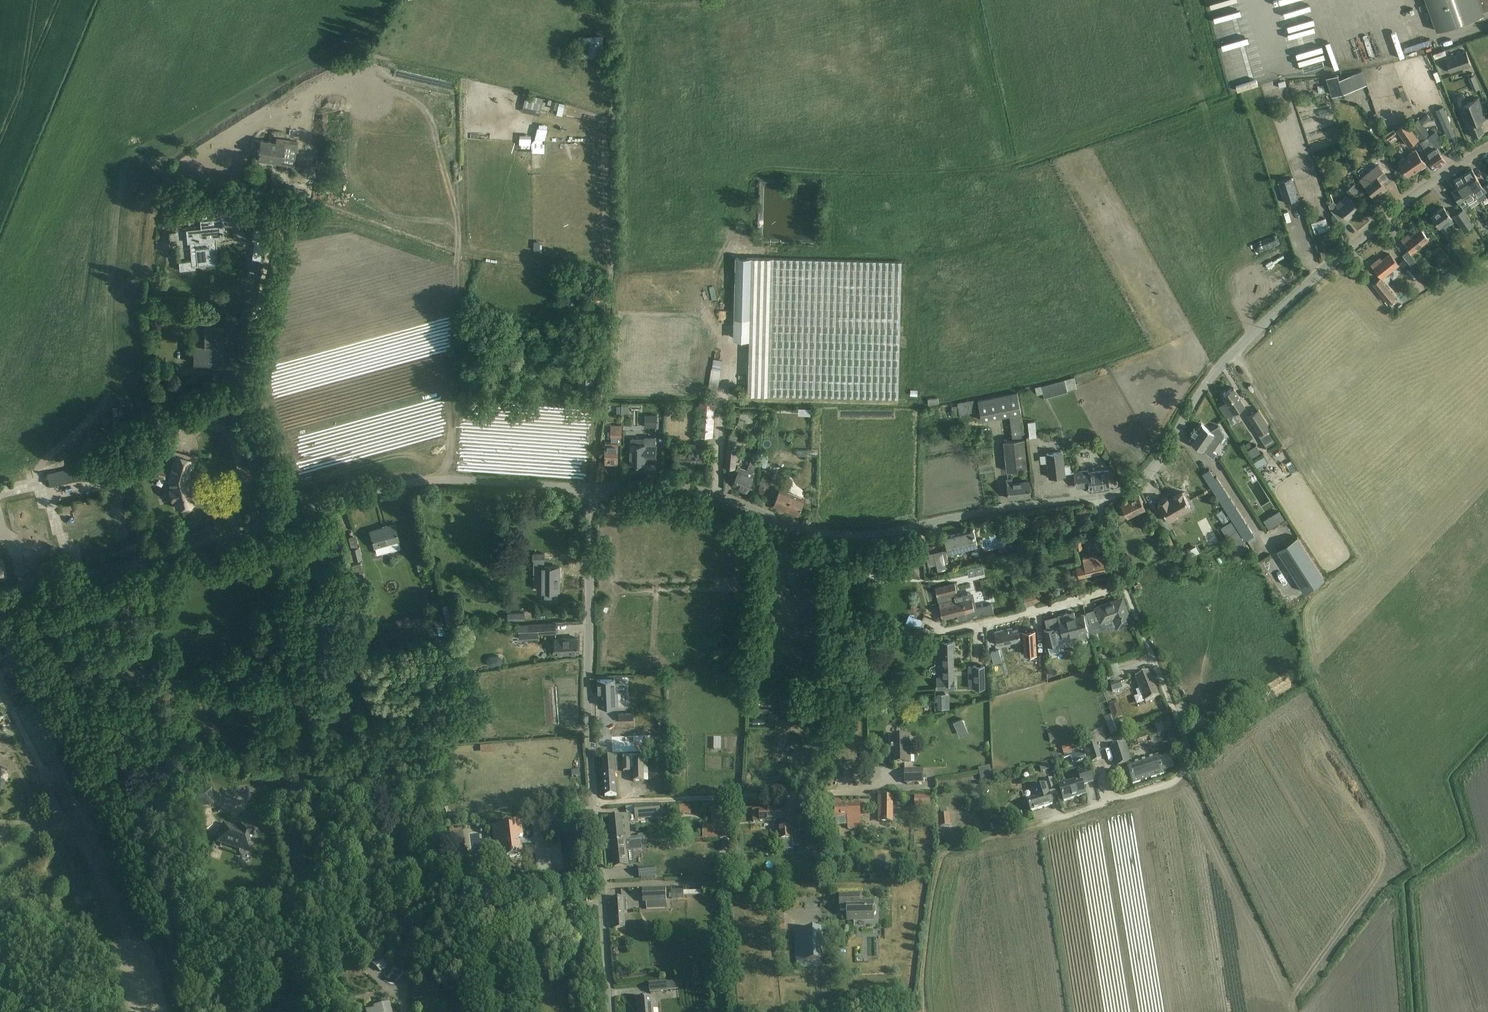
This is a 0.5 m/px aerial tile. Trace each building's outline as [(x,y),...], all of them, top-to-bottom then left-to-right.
[(1433,21),(1436,31),(1483,14),(1482,11),(1487,9),(1487,0),(1425,0),(1433,21)] [(1408,45),(1413,43),(1408,29),(1403,31),(1408,45)] [(1399,46),(1404,44),(1400,30),(1395,32),(1399,46)] [(1393,33),(1389,34),(1392,48),(1397,46),(1393,33)] [(605,39),(586,39),(586,53),(605,53),(605,39)] [(1297,43),(1285,46),(1292,67),(1309,62),(1303,42),(1297,44),(1297,43)] [(1445,58),(1450,73),(1450,72),(1470,65),(1470,66),(1471,65),(1466,51),(1465,51),(1465,52),(1445,58)] [(1326,77),(1332,95),(1366,84),(1362,71),(1339,78),(1338,73),(1326,77)] [(566,98),(565,111),(571,111),(573,99),(566,98)] [(1472,136),(1472,137),(1484,132),(1483,131),(1483,132),(1479,121),(1486,118),(1485,118),(1478,98),(1458,106),(1466,126),(1468,126),(1472,136)] [(1396,130),(1408,146),(1418,139),(1407,123),(1396,130)] [(1431,143),(1427,137),(1419,142),(1436,167),(1445,161),(1436,148),(1442,143),(1438,138),(1431,143)] [(260,155),(259,160),(270,162),(271,160),(282,162),(282,164),(295,166),(300,143),(286,140),(286,145),(263,140),(261,152),(260,152),(260,155)] [(1300,153),(1302,160),(1317,156),(1316,150),(1300,153)] [(1398,162),(1408,175),(1414,171),(1414,172),(1426,164),(1415,150),(1398,162)] [(1361,181),(1374,196),(1385,187),(1376,176),(1383,171),(1377,165),(1361,178),(1361,181)] [(1472,169),(1463,174),(1477,197),(1479,200),(1486,196),(1482,191),(1484,189),(1472,169)] [(1477,197),(1463,174),(1454,180),(1459,189),(1452,193),(1462,209),(1469,204),(1469,203),(1477,197)] [(1291,178),(1278,181),(1285,202),(1298,199),(1291,178)] [(1330,208),(1332,211),(1339,219),(1344,214),(1348,218),(1359,209),(1350,198),(1349,199),(1346,196),(1348,195),(1347,195),(1336,204),(1333,200),(1329,204),(1330,208)] [(220,207),(210,208),(199,209),(201,230),(188,232),(189,241),(197,240),(199,265),(218,263),(215,238),(223,238),(222,234),(223,234),(223,232),(222,232),(222,229),(224,229),(224,228),(222,228),(220,207)] [(1432,215),(1431,216),(1446,237),(1453,232),(1449,227),(1449,228),(1445,223),(1451,218),(1443,207),(1436,212),(1436,213),(1432,216),(1432,215)] [(1453,216),(1463,231),(1473,224),(1463,209),(1453,216)] [(261,259),(265,229),(254,228),(253,237),(257,237),(254,258),(261,259)] [(1407,236),(1401,240),(1410,249),(1413,253),(1429,239),(1420,229),(1409,238),(1407,236)] [(1410,249),(1405,254),(1417,268),(1422,264),(1413,253),(1410,249)] [(1376,260),(1371,264),(1382,278),(1398,264),(1389,254),(1378,263),(1376,260)] [(733,339),(749,340),(748,394),(898,398),(902,261),(735,257),(733,339)] [(194,268),(193,260),(179,262),(180,270),(194,268)] [(1373,284),(1388,303),(1395,297),(1380,279),(1373,284)] [(595,293),(575,291),(574,302),(594,304),(595,293)] [(194,363),(208,364),(218,364),(218,349),(223,349),(224,327),(204,326),(204,344),(194,344),(194,363)] [(720,355),(717,373),(726,375),(730,356),(720,355)] [(1043,393),(1044,397),(1067,391),(1067,390),(1077,388),(1074,377),(1064,380),(1042,386),(1038,387),(1038,386),(1035,387),(1036,395),(1043,393)] [(1226,401),(1219,406),(1226,417),(1233,413),(1245,406),(1233,387),(1222,394),(1226,401)] [(978,400),(982,420),(1021,413),(1017,392),(978,400)] [(943,393),(934,395),(936,402),(945,399),(943,393)] [(698,436),(713,437),(715,402),(700,401),(698,436)] [(1258,409),(1246,417),(1257,435),(1258,434),(1267,448),(1277,442),(1268,428),(1269,427),(1258,409)] [(1056,411),(1037,416),(1039,425),(1058,420),(1056,411)] [(1004,442),(1006,461),(1007,471),(1027,469),(1024,440),(1022,414),(1010,415),(1012,441),(1004,442)] [(1194,435),(1189,441),(1213,457),(1216,453),(1213,450),(1214,449),(1208,443),(1213,436),(1219,441),(1224,435),(1218,425),(1210,430),(1201,424),(1197,430),(1194,428),(1191,432),(1191,433),(1194,435)] [(616,443),(605,443),(605,463),(618,463),(618,444),(621,444),(621,443),(621,425),(621,426),(611,426),(611,425),(611,437),(616,437),(616,443)] [(176,434),(164,431),(159,447),(171,450),(176,434)] [(645,439),(632,439),(632,444),(631,444),(630,464),(634,464),(634,465),(642,466),(642,464),(645,464),(645,457),(656,458),(656,446),(655,446),(655,437),(645,437),(645,439)] [(678,449),(678,464),(704,464),(704,449),(694,449),(694,445),(685,445),(685,449),(678,449)] [(735,449),(727,448),(726,467),(734,468),(735,449)] [(786,461),(810,467),(813,454),(789,448),(786,461)] [(1046,454),(1049,477),(1065,476),(1062,452),(1046,454)] [(186,509),(188,509),(190,509),(191,508),(192,506),(192,504),(193,504),(192,497),(194,496),(193,493),(191,494),(187,478),(190,468),(192,467),(194,460),(175,454),(168,479),(172,482),(174,489),(170,490),(169,489),(171,500),(174,499),(176,508),(184,506),(185,508),(186,509)] [(1176,474),(1187,479),(1196,460),(1185,455),(1176,474)] [(979,460),(980,468),(992,466),(991,458),(979,460)] [(747,470),(742,468),(737,466),(735,472),(737,473),(734,483),(740,486),(739,489),(746,491),(745,491),(746,488),(747,489),(754,472),(753,472),(755,466),(750,463),(747,470)] [(79,476),(90,474),(88,467),(78,469),(79,476)] [(156,468),(154,475),(165,479),(168,471),(156,468)] [(1202,474),(1245,540),(1253,535),(1216,477),(1214,478),(1209,469),(1202,474)] [(762,477),(759,484),(767,487),(771,481),(774,473),(765,470),(762,477)] [(1074,472),(1076,487),(1089,485),(1090,489),(1109,487),(1107,470),(1088,473),(1088,470),(1074,472)] [(1013,482),(1013,478),(1007,478),(1009,498),(1030,496),(1029,481),(1013,482)] [(780,489),(777,495),(773,505),(798,515),(804,499),(780,489)] [(1161,507),(1157,509),(1164,520),(1167,518),(1169,522),(1178,517),(1176,513),(1190,505),(1182,491),(1174,496),(1175,498),(1169,501),(1167,497),(1158,502),(1161,507)] [(1120,504),(1127,517),(1145,509),(1139,495),(1120,504)] [(90,512),(98,509),(96,502),(87,505),(90,512)] [(1231,521),(1222,527),(1233,545),(1242,539),(1231,521)] [(370,531),(377,554),(401,548),(394,524),(370,531)] [(977,544),(973,529),(945,536),(949,551),(977,544)] [(995,547),(1012,541),(1008,531),(991,538),(995,547)] [(1277,551),(1304,593),(1324,580),(1297,538),(1277,551)] [(346,549),(349,562),(362,558),(359,546),(346,549)] [(950,569),(946,550),(933,553),(938,572),(950,569)] [(1097,557),(1096,555),(1083,559),(1084,565),(1077,567),(1079,577),(1109,570),(1105,555),(1097,557)] [(352,565),(356,581),(364,579),(360,563),(352,565)] [(559,591),(559,566),(541,566),(541,573),(536,573),(536,582),(541,582),(541,591),(545,591),(545,601),(557,601),(558,591),(559,591)] [(955,583),(935,588),(942,619),(957,616),(958,621),(993,612),(991,604),(974,608),(970,593),(963,595),(954,597),(953,592),(957,591),(955,583)] [(1036,603),(1033,592),(1023,595),(1026,606),(1036,603)] [(1095,608),(1099,617),(1100,622),(1113,617),(1117,628),(1132,622),(1122,597),(1095,608)] [(1068,613),(1057,616),(1060,626),(1061,629),(1059,629),(1060,636),(1064,636),(1064,639),(1069,638),(1070,641),(1089,636),(1087,630),(1088,630),(1084,614),(1075,616),(1074,612),(1068,613)] [(518,625),(519,634),(556,632),(555,623),(518,625)] [(1047,629),(1044,630),(1046,641),(1049,653),(1060,651),(1059,646),(1066,644),(1064,639),(1064,636),(1060,636),(1059,629),(1061,629),(1060,626),(1047,629)] [(1012,628),(994,632),(998,645),(1021,640),(1020,640),(1023,639),(1024,654),(1036,653),(1035,629),(1023,630),(1023,632),(1019,633),(1018,629),(1012,630),(1012,628)] [(577,638),(567,638),(555,639),(556,653),(578,652),(577,638)] [(953,642),(939,642),(940,668),(941,668),(941,679),(937,679),(938,688),(954,688),(954,678),(951,679),(950,668),(954,668),(953,642)] [(991,652),(993,663),(1002,661),(999,650),(991,652)] [(973,666),(974,688),(985,687),(984,666),(973,666)] [(1149,672),(1148,672),(1135,677),(1145,702),(1159,697),(1149,672)] [(614,679),(608,679),(598,680),(599,706),(618,705),(617,689),(614,690),(614,679)] [(1112,686),(1114,693),(1123,690),(1121,683),(1112,686)] [(634,721),(634,713),(619,714),(619,722),(634,721)] [(912,765),(911,737),(890,738),(891,765),(912,765)] [(1098,740),(1102,755),(1109,753),(1104,738),(1098,740)] [(1062,748),(1064,755),(1076,751),(1074,744),(1062,748)] [(1111,748),(1117,767),(1129,763),(1122,744),(1111,748)] [(1088,749),(1089,750),(1092,762),(1101,759),(1097,746),(1088,749)] [(1128,774),(1130,775),(1133,784),(1163,775),(1158,757),(1127,767),(1128,769),(1126,770),(1128,774)] [(617,758),(612,758),(602,759),(605,797),(617,796),(615,775),(619,774),(617,758)] [(633,760),(634,782),(643,782),(643,760),(633,760)] [(1078,773),(1081,780),(1059,786),(1063,801),(1085,795),(1082,785),(1094,782),(1090,769),(1078,773)] [(905,771),(906,784),(923,783),(922,770),(905,771)] [(1044,782),(1045,785),(1033,789),(1036,799),(1027,801),(1031,812),(1052,805),(1048,793),(1055,791),(1052,779),(1044,782)] [(65,781),(58,783),(63,796),(70,793),(65,781)] [(191,794),(193,807),(211,805),(209,792),(191,794)] [(930,797),(915,797),(916,809),(930,809),(930,797)] [(892,798),(882,798),(882,808),(882,822),(892,822),(892,806),(892,798)] [(840,800),(834,800),(835,818),(847,817),(848,829),(861,828),(860,802),(841,803),(840,800)] [(609,817),(612,843),(630,841),(628,824),(637,824),(637,818),(660,816),(659,806),(635,808),(635,815),(609,817)] [(713,825),(705,825),(706,838),(730,837),(729,824),(729,807),(712,807),(712,822),(713,822),(713,825)] [(784,809),(753,811),(753,822),(776,821),(776,828),(778,828),(779,845),(792,844),(792,846),(798,846),(797,826),(791,827),(791,821),(784,821),(784,809)] [(948,814),(937,815),(935,815),(936,827),(940,827),(950,826),(948,814)] [(1002,826),(1012,823),(1009,816),(1000,819),(1002,826)] [(990,825),(992,832),(1001,829),(1000,822),(990,825)] [(499,826),(502,849),(503,859),(521,857),(518,837),(522,837),(521,823),(499,826)] [(218,841),(239,848),(240,847),(249,851),(256,830),(246,827),(244,832),(223,825),(218,841)] [(458,840),(470,838),(467,826),(455,829),(458,840)] [(630,841),(612,843),(614,867),(634,866),(633,851),(642,850),(641,841),(638,841),(637,841),(630,842),(630,841)] [(638,868),(639,877),(655,876),(654,867),(638,868)] [(643,890),(643,903),(646,903),(647,910),(666,909),(666,889),(643,890)] [(859,895),(850,895),(840,895),(840,894),(840,911),(847,911),(847,920),(873,920),(873,916),(875,916),(876,914),(876,909),(874,908),(873,908),(873,903),(860,903),(859,895)] [(612,899),(614,929),(625,928),(624,914),(627,913),(626,898),(612,899)] [(785,931),(785,923),(773,923),(773,931),(785,931)] [(821,929),(795,930),(796,962),(822,961),(821,929)] [(760,955),(768,955),(769,946),(761,945),(760,955)] [(380,956),(372,964),(376,968),(380,971),(381,969),(382,970),(384,969),(388,964),(386,963),(380,956)] [(649,985),(650,993),(678,990),(677,982),(649,985)] [(647,999),(637,1000),(638,1011),(652,1011),(651,998),(647,999)] [(389,1006),(388,1003),(374,1007),(375,1010),(366,1011),(390,1011),(389,1006)]
